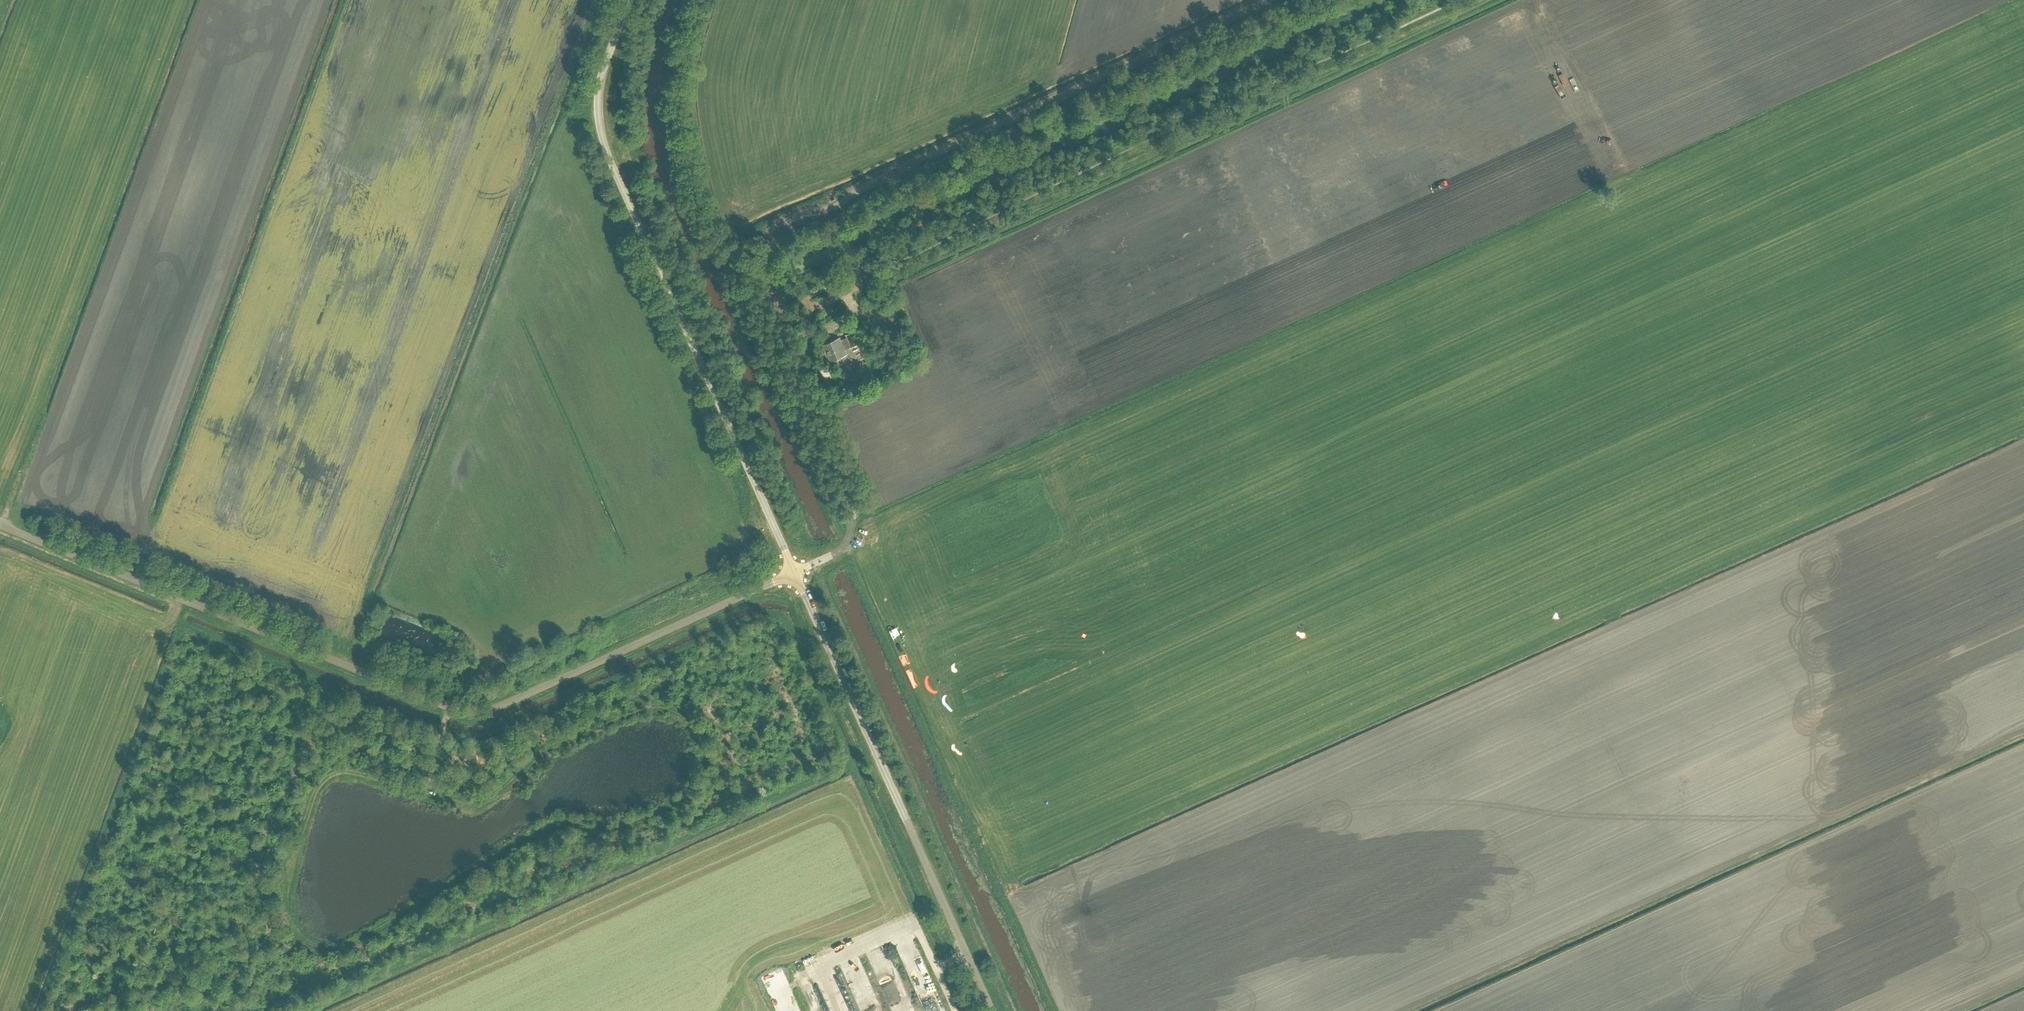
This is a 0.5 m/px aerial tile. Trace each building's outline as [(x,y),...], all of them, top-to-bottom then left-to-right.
[(828,357),(830,362),(846,355),(844,352),(858,346),(853,334),(846,337),(847,339),(840,342),(839,340),(823,346),(827,354),(825,354),(826,358),(828,357)] [(867,979),(846,986),(849,993),(870,986),(867,979)] [(931,1000),(926,986),(894,999),(899,1010),(905,1010),(931,1000)] [(790,1010),(811,1010),(808,1000),(789,1006),(790,1010)]
